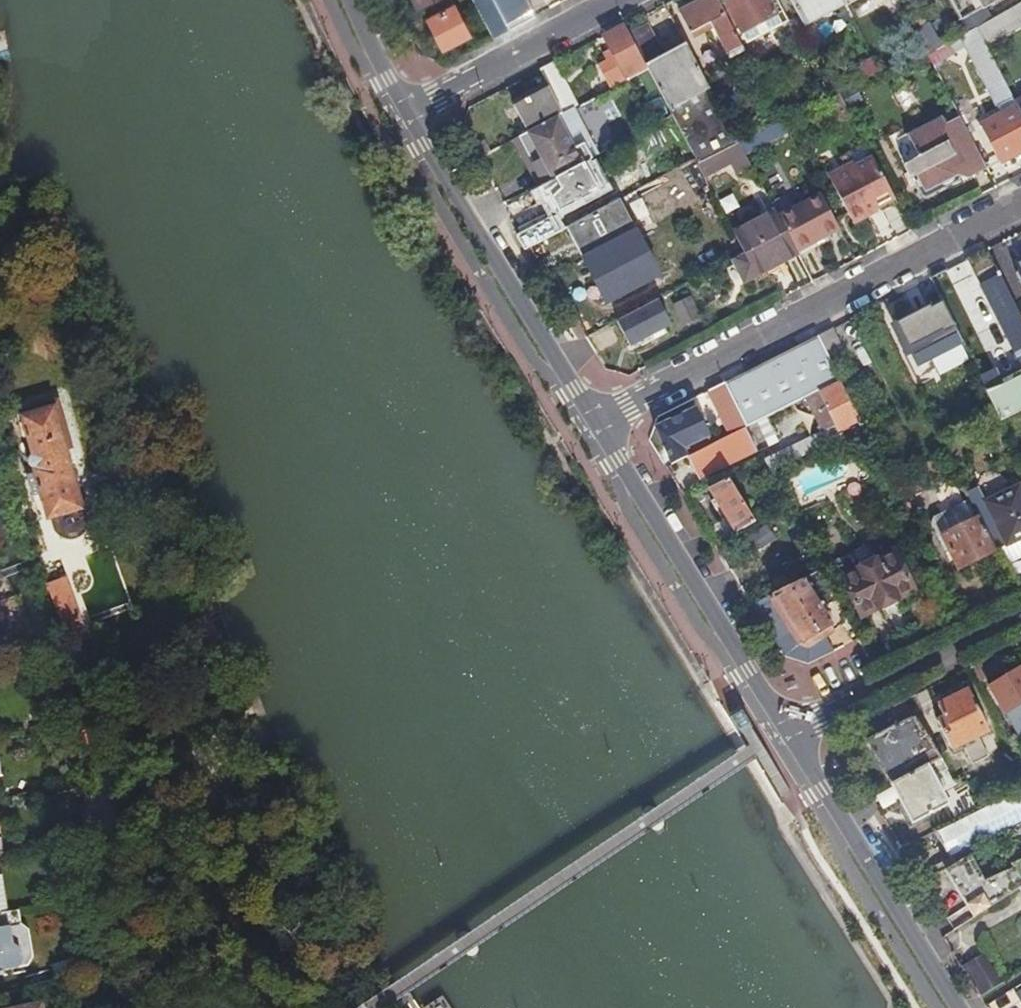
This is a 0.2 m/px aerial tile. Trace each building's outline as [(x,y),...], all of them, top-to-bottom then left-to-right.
[(423,8),(438,0),(419,0),(423,8)] [(423,8),(430,21),(456,6),(453,0),(438,0),(423,8)] [(498,36),(514,27),(535,15),(527,0),(478,0),(498,36)] [(753,64),(718,0),(699,0),(700,3),(681,15),(691,33),(711,23),(738,72),(753,64)] [(748,44),(789,22),(777,0),(724,0),(748,44)] [(805,27),(847,4),(845,0),(790,0),(805,27)] [(984,7),(996,0),(949,0),(961,20),(984,7)] [(456,6),(430,21),(445,49),(472,35),(456,6)] [(977,28),(991,20),(984,7),(961,20),(956,23),(963,36),(977,28)] [(977,28),(986,45),(1002,35),(1001,32),(1015,25),(1008,13),(992,21),(991,20),(977,28)] [(625,25),(604,36),(617,60),(610,63),(614,71),(605,76),(612,90),(641,74),(649,70),(630,35),(625,25)] [(673,114),(697,160),(699,164),(740,143),(689,46),(663,60),(645,28),(630,35),(649,70),(673,114)] [(1020,154),(1020,112),(1016,103),(986,45),(977,28),(963,36),(954,41),(959,52),(970,46),(1002,107),(1005,112),(992,119),(982,125),(1002,164),(1020,154)] [(555,63),(540,71),(549,88),(563,116),(579,107),(555,63)] [(652,109),(658,122),(673,114),(649,70),(641,74),(650,92),(647,94),(654,108),(652,109)] [(516,106),(529,134),(559,118),(563,116),(549,88),(516,106)] [(989,114),(992,119),(1005,112),(1002,107),(989,114)] [(959,172),(982,159),(960,116),(946,124),(943,118),(913,133),(912,132),(906,135),(914,152),(917,151),(920,157),(905,165),(913,179),(915,178),(926,198),(962,178),(959,172)] [(535,165),(544,183),(593,158),(586,145),(585,143),(575,149),(559,118),(529,134),(516,140),(531,167),(535,165)] [(783,121),(740,143),(746,155),(789,132),(783,121)] [(586,145),(593,158),(615,146),(608,133),(586,145)] [(740,143),(699,164),(698,165),(705,179),(733,164),(739,175),(753,168),(746,155),(740,143)] [(616,202),(593,158),(544,183),(532,190),(546,216),(518,231),(527,249),(567,228),(616,202)] [(875,210),(895,199),(875,160),(857,170),(855,166),(831,178),(854,223),(869,216),(867,212),(874,208),(875,210)] [(797,251),(840,230),(822,196),(780,218),(797,251)] [(616,202),(567,228),(607,302),(661,273),(621,199),(616,202)] [(744,254),(734,259),(746,282),(799,254),(797,251),(780,218),(776,212),(734,234),(744,254)] [(22,242),(12,238),(8,250),(17,254),(22,242)] [(989,249),(968,259),(976,275),(989,269),(993,275),(999,272),(989,249)] [(997,409),(1002,421),(1020,411),(1020,372),(1001,381),(974,328),(972,329),(943,273),(932,278),(943,301),(964,343),(997,409)] [(1002,277),(982,287),(1020,366),(1020,316),(1002,277)] [(659,295),(615,318),(633,353),(677,329),(659,295)] [(690,298),(675,306),(685,325),(700,317),(690,298)] [(964,343),(943,301),(898,324),(919,366),(964,343)] [(832,329),(819,336),(833,365),(847,356),(832,329)] [(819,336),(710,391),(725,419),(732,415),(735,420),(727,424),(733,436),(748,429),(822,391),(841,382),(833,365),(819,336)] [(842,433),(861,423),(841,382),(822,391),(842,433)] [(56,406),(21,416),(33,457),(30,459),(28,462),(29,465),(30,469),(33,470),(37,470),(52,520),(92,507),(86,489),(81,491),(77,478),(82,476),(77,458),(71,459),(56,406)] [(680,441),(684,450),(711,437),(698,409),(657,429),(666,448),(680,441)] [(733,436),(691,457),(702,481),(759,453),(748,429),(733,436)] [(846,451),(869,439),(866,434),(862,436),(859,430),(840,439),(846,451)] [(669,457),(684,450),(680,441),(666,448),(669,457)] [(787,466),(806,456),(800,444),(766,461),(769,467),(774,464),(783,459),(787,466)] [(777,470),(787,466),(783,459),(774,464),(777,470)] [(766,461),(746,472),(750,482),(771,473),(769,467),(766,461)] [(711,489),(737,532),(755,522),(729,480),(711,489)] [(994,518),(1008,546),(1020,540),(1020,490),(1020,488),(987,504),(994,518)] [(775,501),(780,511),(789,507),(784,497),(775,501)] [(943,535),(970,521),(964,515),(957,502),(949,506),(950,508),(933,517),(931,522),(945,551),(950,549),(943,535)] [(960,569),(996,551),(983,524),(979,517),(970,521),(943,535),(950,549),(960,569)] [(996,551),(1000,549),(1008,565),(1020,559),(1020,540),(1008,546),(994,518),(983,524),(996,551)] [(859,568),(842,577),(863,617),(915,591),(896,551),(878,559),(876,557),(870,554),(860,559),(858,566),(859,568)] [(835,563),(842,577),(859,568),(858,566),(860,559),(857,552),(835,563)] [(825,570),(754,605),(752,606),(771,636),(784,659),(809,665),(819,660),(809,641),(848,617),(825,570)] [(990,688),(1006,714),(1020,705),(1020,670),(990,688)] [(206,689),(218,684),(214,673),(202,677),(206,689)] [(991,730),(971,689),(940,705),(947,718),(940,721),(953,748),(963,743),(973,764),(990,757),(979,735),(991,730)] [(915,717),(914,718),(867,741),(893,783),(942,758),(915,717)] [(942,758),(893,783),(914,822),(948,803),(934,777),(947,769),(942,758)] [(982,808),(936,832),(950,859),(1020,824),(1020,789),(982,808)] [(1,858),(9,857),(3,813),(0,814),(0,848),(1,858)] [(1012,863),(1014,867),(983,883),(968,858),(951,868),(979,915),(1020,888),(1020,858),(1012,863)] [(21,910),(0,913),(0,975),(5,974),(5,970),(30,965),(36,956),(31,929),(23,923),(21,910)] [(985,958),(964,971),(981,999),(1002,986),(985,958)] [(56,984),(81,972),(74,959),(50,971),(56,984)] [(984,1004),(986,1007),(1017,1007),(1019,1007),(1008,989),(984,1004)]
